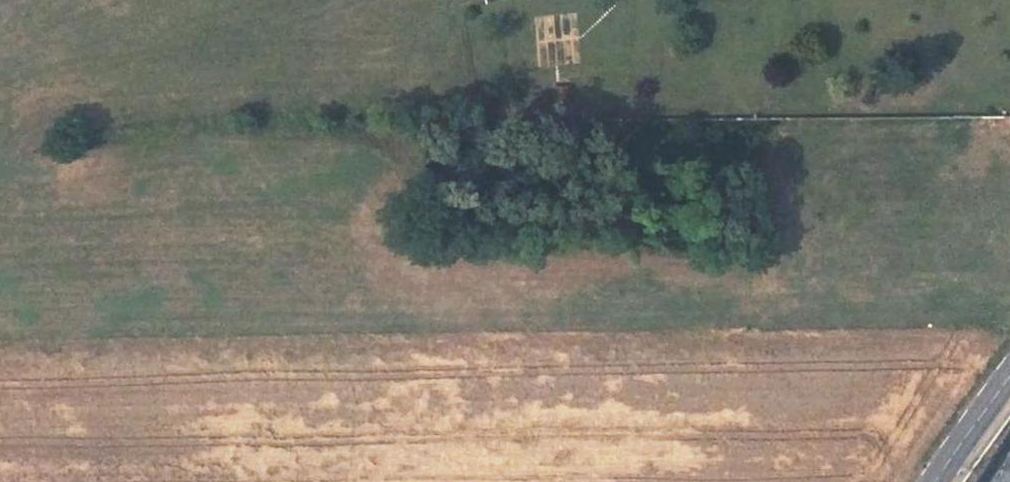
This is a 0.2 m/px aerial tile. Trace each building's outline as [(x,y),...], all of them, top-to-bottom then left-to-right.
[(971,468),(991,479),(1006,457),(1009,459),(1009,415),(998,432),(971,468)]
